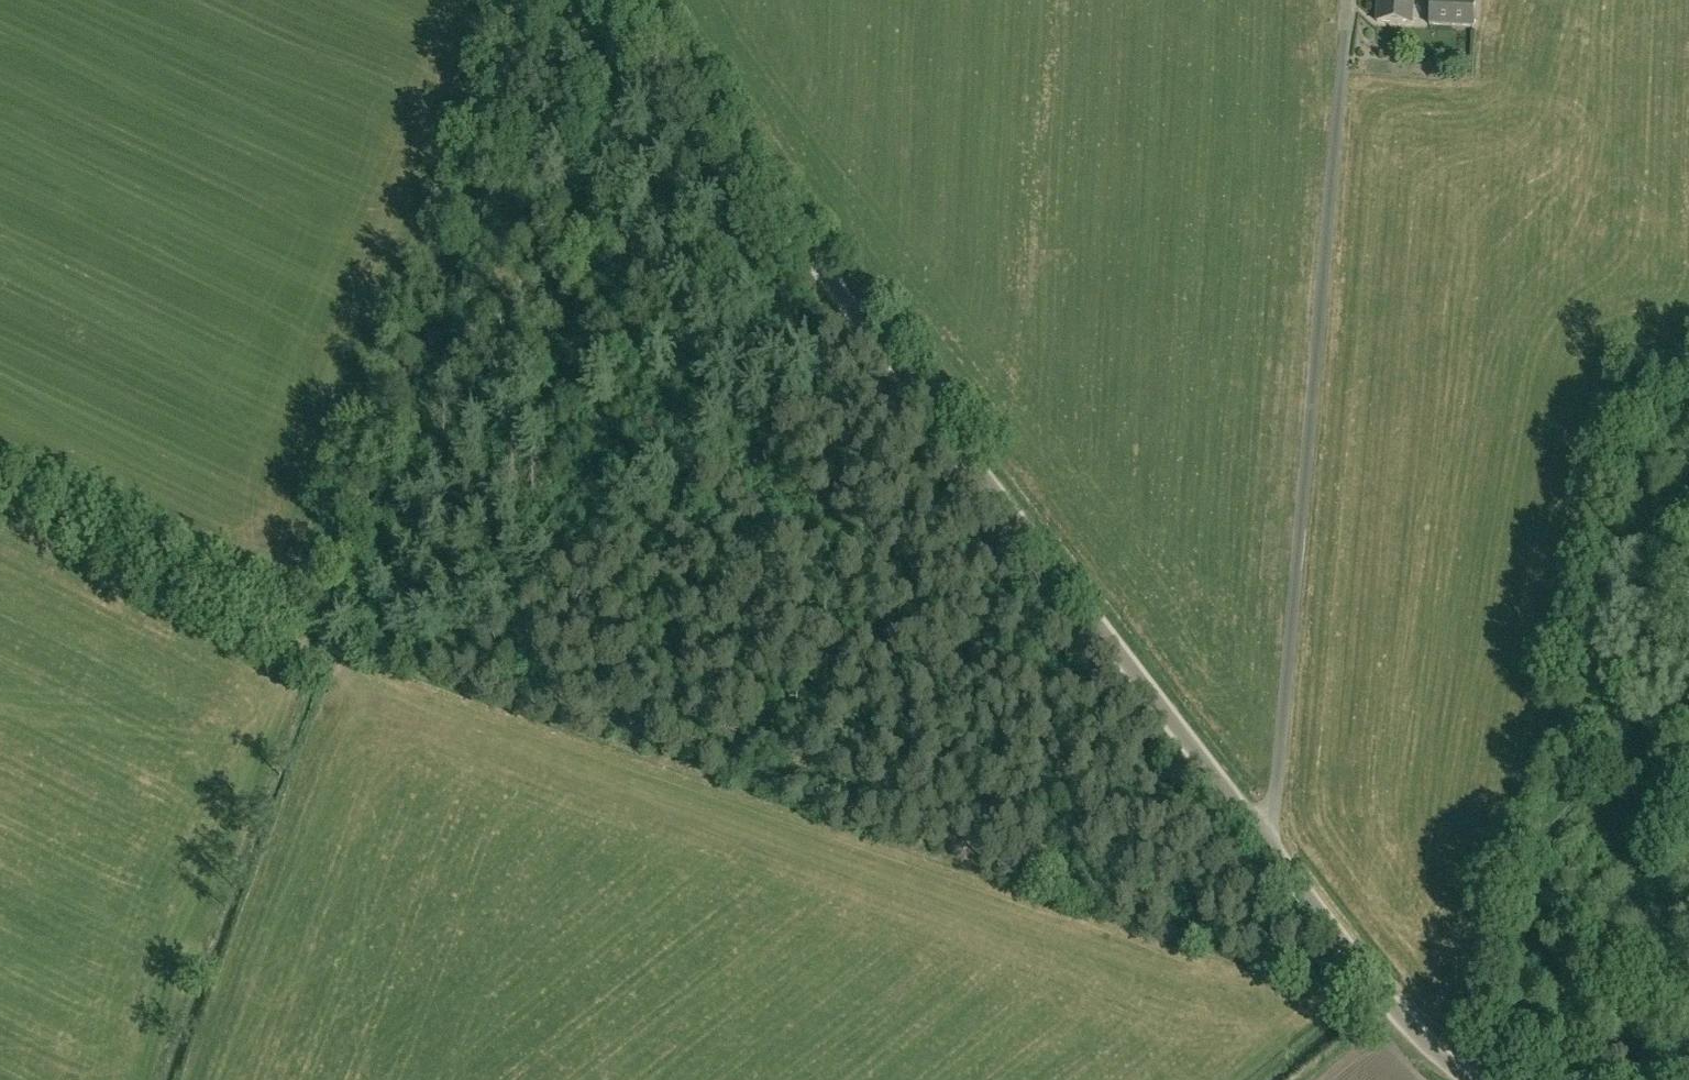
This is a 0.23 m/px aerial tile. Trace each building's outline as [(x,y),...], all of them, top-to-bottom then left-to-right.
[(1377,22),(1410,24),(1412,0),(1378,0),(1377,22)] [(1432,25),(1474,28),(1476,0),(1433,0),(1432,25)]
